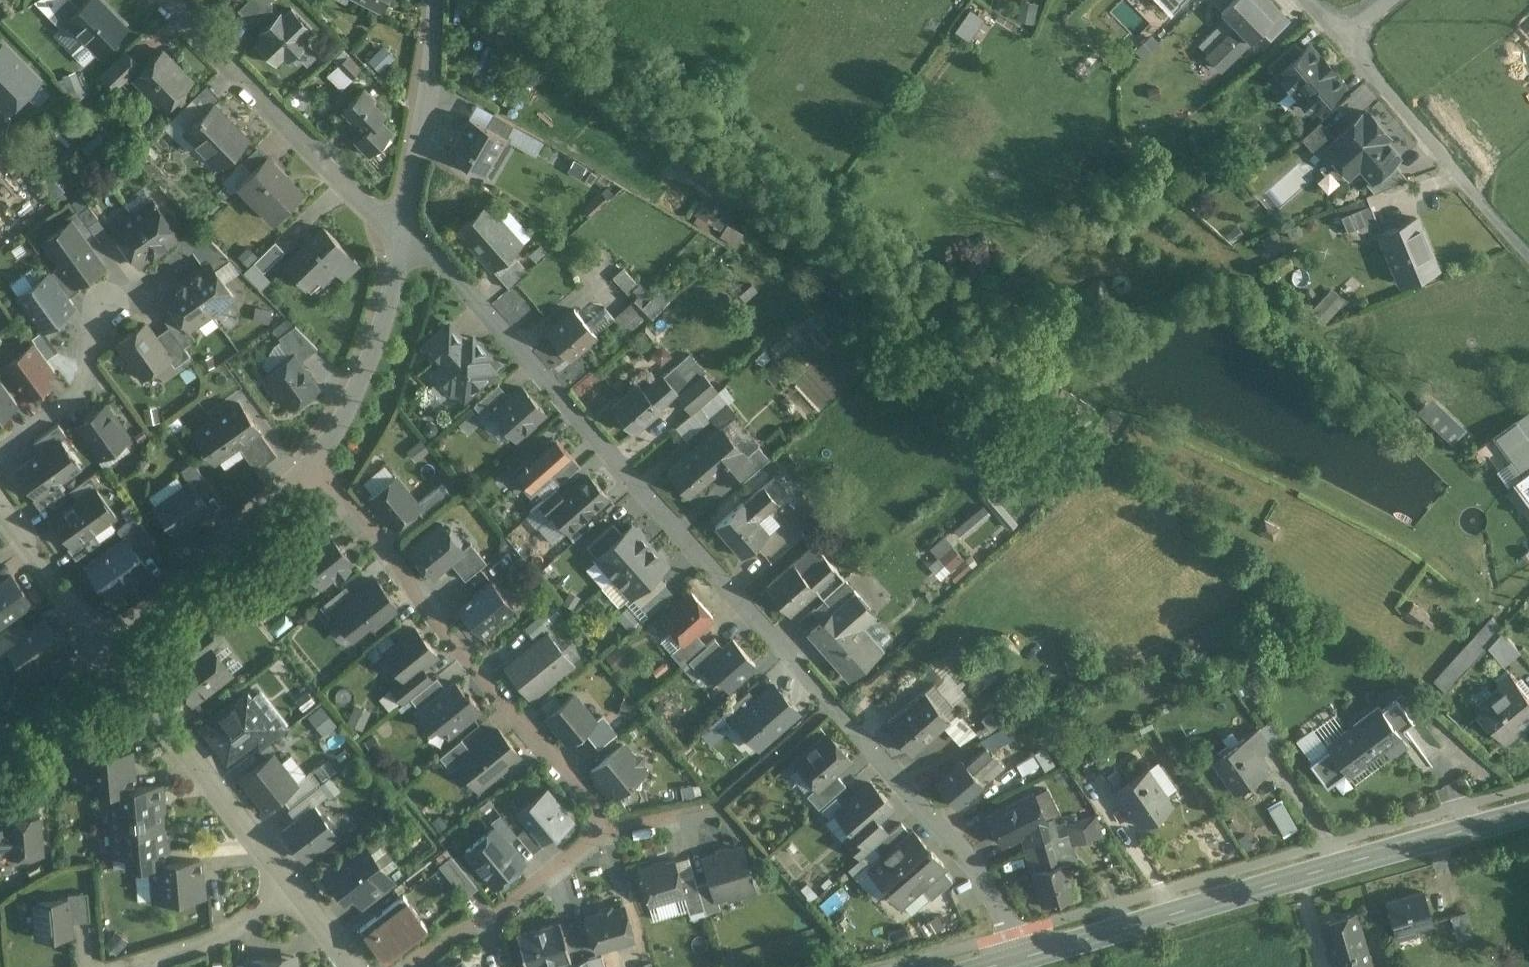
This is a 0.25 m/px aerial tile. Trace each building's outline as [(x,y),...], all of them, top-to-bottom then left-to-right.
[(52,8),(45,14),(49,17),(66,0),(44,0),(52,8)] [(49,17),(61,30),(68,23),(67,22),(80,9),(71,0),(66,0),(49,17)] [(98,0),(89,0),(80,9),(67,22),(68,23),(61,30),(55,35),(73,53),(73,54),(84,65),(96,52),(97,53),(124,26),(98,0)] [(237,11),(246,22),(254,22),(262,30),(276,17),(270,10),(270,3),(268,1),(269,0),(248,0),(237,11)] [(381,10),(386,0),(362,0),(381,10)] [(1228,3),(1227,2),(1224,4),(1231,12),(1224,18),(1233,27),(1214,45),(1207,52),(1221,67),(1262,27),(1280,9),(1272,0),(1231,0),(1228,3)] [(968,5),(954,27),(970,38),(984,16),(968,5)] [(1035,10),(1019,7),(1017,18),(1032,22),(1035,10)] [(262,30),(259,33),(263,36),(256,43),(277,65),(284,58),(287,61),(309,41),(306,37),(313,30),(292,9),(285,16),(281,12),(276,17),(262,30)] [(1269,34),(1289,18),(1280,9),(1262,27),(1269,34)] [(1224,18),(1205,36),(1214,45),(1233,27),(1224,18)] [(1205,36),(1198,43),(1207,52),(1214,45),(1205,36)] [(7,113),(43,79),(4,38),(0,41),(0,105),(7,113)] [(1294,40),(1267,64),(1276,74),(1277,73),(1277,72),(1302,49),(1294,40)] [(1302,49),(1277,72),(1277,73),(1307,106),(1309,104),(1313,109),(1343,83),(1332,71),(1334,69),(1321,55),(1320,56),(1309,43),(1302,49)] [(369,57),(380,70),(395,57),(384,44),(369,57)] [(192,82),(162,52),(134,79),(164,109),(192,82)] [(127,54),(102,77),(114,90),(139,66),(127,54)] [(360,69),(348,56),(338,66),(350,78),(360,69)] [(205,86),(192,99),(206,113),(215,105),(219,100),(205,86)] [(375,100),(365,89),(343,110),(365,132),(357,141),(369,153),(391,131),(380,120),(386,114),(373,102),(375,100)] [(192,99),(174,118),(187,131),(206,113),(192,99)] [(496,114),(478,104),(470,117),(488,128),(496,114)] [(249,140),(215,105),(206,113),(187,131),(185,133),(219,168),(249,140)] [(1361,113),(1334,136),(1335,137),(1332,140),(1355,167),(1358,164),(1369,177),(1371,178),(1392,159),(1398,154),(1377,130),(1381,126),(1367,110),(1362,114),(1361,113)] [(515,126),(496,114),(488,128),(508,139),(515,126)] [(470,117),(448,155),(486,176),(508,139),(488,128),(470,117)] [(1321,118),(1302,133),(1311,145),(1330,130),(1321,118)] [(257,148),(243,162),(252,172),(266,158),(257,148)] [(302,194),(266,158),(252,172),(241,184),(238,188),(270,221),(274,217),(276,219),(302,194)] [(1392,159),(1371,178),(1369,177),(1365,180),(1374,190),(1407,177),(1392,159)] [(243,162),(222,182),(233,193),(238,188),(241,184),(252,172),(243,162)] [(179,237),(153,200),(132,215),(158,251),(171,243),(179,237)] [(1369,201),(1340,213),(1346,228),(1375,216),(1369,201)] [(523,242),(487,202),(459,228),(494,268),(523,242)] [(728,217),(702,202),(693,216),(719,232),(728,217)] [(89,226),(77,210),(66,218),(73,227),(74,227),(85,241),(95,234),(89,226)] [(1414,214),(1379,229),(1401,281),(1436,266),(1414,214)] [(132,215),(112,229),(138,266),(158,251),(132,215)] [(98,219),(89,226),(95,234),(99,241),(109,234),(98,219)] [(720,236),(738,245),(744,233),(727,224),(720,236)] [(85,241),(74,227),(73,227),(47,246),(61,266),(75,286),(76,285),(102,266),(85,241)] [(325,229),(287,266),(311,291),(334,269),(344,278),(358,264),(325,229)] [(1262,252),(1283,244),(1277,229),(1256,237),(1262,252)] [(200,246),(193,236),(185,233),(179,237),(171,243),(174,247),(189,254),(193,252),(200,246)] [(200,246),(193,252),(201,264),(204,262),(220,250),(210,239),(200,246)] [(274,243),(243,273),(259,289),(268,280),(261,273),(282,252),(274,243)] [(247,245),(238,255),(249,264),(258,254),(247,245)] [(220,250),(204,262),(207,266),(210,264),(214,270),(230,259),(220,250)] [(517,257),(499,274),(511,287),(529,271),(517,257)] [(214,270),(210,264),(207,266),(187,280),(213,316),(226,306),(227,301),(233,296),(214,270)] [(75,286),(61,266),(51,273),(52,275),(69,298),(79,290),(76,285),(75,286)] [(621,268),(610,278),(625,295),(631,290),(636,285),(634,284),(621,268)] [(69,298),(52,275),(43,282),(64,311),(73,305),(69,298)] [(43,282),(41,280),(18,296),(43,330),(65,314),(43,282)] [(213,316),(187,280),(165,296),(178,315),(188,329),(194,324),(200,325),(213,316)] [(635,295),(611,317),(612,319),(610,320),(624,337),(642,320),(644,322),(668,301),(658,290),(650,297),(636,282),(634,284),(636,285),(631,290),(635,295)] [(1346,297),(1332,285),(1313,307),(1326,319),(1346,297)] [(570,306),(542,330),(569,361),(596,337),(584,322),(570,306)] [(602,306),(584,322),(594,334),(610,320),(612,319),(611,317),(602,306)] [(178,315),(167,323),(169,327),(179,340),(190,332),(188,329),(178,315)] [(145,324),(118,343),(130,359),(129,365),(135,373),(140,374),(143,377),(168,359),(170,358),(154,337),(145,324)] [(318,349),(295,326),(279,338),(292,357),(294,356),(299,363),(318,349)] [(449,326),(425,347),(441,365),(465,344),(449,326)] [(179,340),(169,327),(154,337),(170,358),(168,359),(174,367),(190,356),(179,340)] [(56,351),(42,332),(33,339),(46,358),(56,351)] [(441,365),(434,371),(450,390),(455,386),(465,397),(495,371),(485,360),(489,356),(480,345),(475,349),(468,341),(465,344),(441,365)] [(56,372),(35,343),(26,350),(47,379),(56,372)] [(47,379),(26,350),(4,365),(27,398),(49,382),(47,379)] [(659,408),(676,394),(692,412),(717,391),(687,355),(674,366),(674,367),(663,376),(662,374),(644,390),(638,383),(611,406),(634,432),(660,409),(659,408)] [(292,357),(268,375),(272,381),(272,387),(279,397),(284,398),(291,407),(317,389),(299,363),(294,356),(292,357)] [(0,380),(0,401),(7,410),(17,404),(0,380)] [(498,384),(480,399),(493,414),(494,413),(494,412),(510,397),(498,384)] [(1066,407),(1052,398),(1055,394),(1040,385),(1029,402),(1060,420),(1057,424),(1069,431),(1082,411),(1068,402),(1066,407)] [(510,397),(494,412),(494,413),(516,437),(544,412),(522,387),(510,397)] [(718,391),(700,406),(710,418),(728,403),(718,391)] [(239,403),(198,432),(218,460),(237,446),(259,431),(239,403)] [(728,403),(710,418),(719,429),(722,427),(737,414),(728,403)] [(129,438),(105,406),(84,421),(85,422),(106,452),(108,454),(129,438)] [(1494,434),(1512,458),(1509,460),(1521,476),(1515,480),(1528,499),(1528,409),(1494,434)] [(1460,431),(1445,416),(1435,426),(1451,441),(1460,431)] [(106,452),(85,422),(75,429),(97,459),(106,452)] [(746,456),(722,427),(719,429),(707,438),(728,463),(717,472),(725,481),(735,473),(750,460),(746,456)] [(51,430),(34,442),(42,453),(56,443),(57,443),(59,441),(51,430)] [(259,431),(237,446),(255,471),(277,456),(259,431)] [(550,440),(512,472),(531,494),(551,476),(573,457),(557,438),(552,442),(550,440)] [(728,463),(707,438),(668,472),(689,496),(717,472),(728,463)] [(42,453),(17,470),(37,497),(37,498),(51,488),(76,470),(57,443),(56,443),(42,453)] [(770,458),(758,445),(746,456),(750,460),(735,473),(742,482),(770,458)] [(573,457),(551,476),(559,485),(581,466),(573,457)] [(193,463),(180,471),(189,484),(190,483),(201,498),(213,490),(193,463)] [(564,496),(550,509),(553,513),(568,530),(607,496),(589,475),(564,496)] [(789,493),(774,476),(763,486),(778,503),(789,493)] [(421,508),(396,477),(369,499),(394,530),(421,508)] [(94,490),(86,479),(69,491),(77,501),(91,491),(92,492),(94,490)] [(189,484),(156,507),(175,534),(181,535),(189,529),(190,523),(209,510),(201,498),(190,483),(189,484)] [(763,486),(743,504),(741,502),(714,526),(741,556),(769,532),(758,520),(778,503),(763,486)] [(556,487),(539,503),(550,515),(553,513),(550,509),(564,496),(556,487)] [(51,488),(37,498),(37,497),(33,500),(41,511),(58,499),(51,488)] [(77,501),(53,519),(72,546),(85,537),(111,519),(92,492),(91,491),(77,501)] [(137,516),(117,531),(124,540),(126,539),(140,558),(158,546),(137,516)] [(613,522),(587,545),(596,556),(622,533),(613,522)] [(442,524),(410,550),(432,576),(450,562),(464,550),(463,550),(460,546),(462,541),(450,528),(446,528),(442,524)] [(622,533),(596,556),(613,575),(649,543),(632,524),(622,533)] [(930,546),(938,554),(929,563),(942,577),(965,555),(952,542),(958,537),(950,528),(930,546)] [(351,562),(328,534),(321,540),(303,555),(304,556),(312,566),(309,569),(322,585),(336,574),(338,577),(348,569),(346,566),(351,562)] [(85,537),(72,546),(68,548),(76,560),(93,548),(85,537)] [(124,540),(87,567),(108,596),(147,568),(140,558),(126,539),(124,540)] [(464,550),(450,562),(465,580),(487,563),(471,543),(463,550),(464,550)] [(649,543),(613,575),(630,595),(657,572),(667,563),(649,543)] [(817,558),(809,550),(769,585),(792,612),(817,590),(815,588),(823,581),(835,571),(836,570),(821,554),(817,558)] [(501,553),(492,561),(498,569),(507,561),(501,553)] [(950,571),(956,579),(971,567),(964,559),(950,571)] [(835,571),(823,581),(830,590),(843,579),(835,571)] [(657,572),(630,595),(640,605),(666,582),(657,572)] [(30,602),(11,576),(0,584),(0,624),(30,602)] [(847,578),(824,598),(836,612),(853,596),(855,597),(860,593),(847,578)] [(340,608),(333,613),(334,614),(352,636),(369,622),(374,629),(396,611),(391,605),(394,602),(375,579),(353,597),(340,608)] [(492,581),(458,609),(480,636),(515,608),(492,581)] [(353,597),(346,587),(332,599),(340,608),(353,597)] [(692,592),(662,618),(683,641),(695,631),(712,615),(692,592)] [(836,612),(813,632),(850,674),(878,649),(856,624),(868,613),(855,597),(853,596),(836,612)] [(332,599),(322,607),(330,617),(334,614),(333,613),(340,608),(332,599)] [(1430,616),(1414,604),(1405,616),(1421,628),(1424,625),(1430,629),(1434,623),(1428,619),(1430,616)] [(536,619),(526,627),(534,636),(543,629),(536,619)] [(29,632),(9,646),(9,647),(15,655),(14,655),(13,660),(16,664),(21,665),(22,664),(27,672),(30,671),(32,674),(43,667),(40,663),(62,647),(44,621),(29,632)] [(0,638),(0,652),(1,653),(9,647),(9,646),(29,632),(22,623),(0,638)] [(415,628),(384,653),(403,677),(406,681),(422,669),(437,656),(415,628)] [(1502,630),(1489,645),(1504,665),(1520,652),(1502,630)] [(695,631),(683,641),(671,652),(683,665),(689,660),(706,644),(695,631)] [(548,635),(507,668),(531,697),(572,664),(548,635)] [(706,644),(689,660),(700,673),(709,665),(706,662),(723,646),(715,637),(706,644)] [(723,646),(706,662),(709,665),(728,687),(755,664),(733,638),(723,646)] [(191,658),(171,674),(193,702),(231,673),(209,645),(209,644),(191,658)] [(403,677),(391,687),(404,704),(410,699),(432,681),(422,669),(406,681),(403,677)] [(1477,706),(1501,737),(1516,725),(1519,729),(1528,720),(1528,695),(1511,672),(1498,682),(1502,686),(1477,706)] [(432,681),(410,699),(420,711),(447,690),(437,677),(432,681)] [(467,696),(456,682),(447,690),(420,711),(417,714),(430,730),(437,724),(447,736),(480,709),(469,695),(467,696)] [(756,698),(734,718),(737,721),(759,746),(797,711),(773,684),(756,698)] [(748,689),(721,713),(733,725),(737,721),(734,718),(756,698),(748,689)] [(924,690),(886,723),(912,752),(944,724),(950,719),(924,690)] [(247,694),(203,728),(214,742),(216,741),(229,758),(271,726),(272,726),(269,723),(247,694)] [(573,695),(547,716),(568,743),(583,731),(595,721),(573,695)] [(321,703),(308,713),(324,733),(337,722),(321,703)] [(1379,705),(1326,744),(1348,774),(1401,735),(1379,705)] [(1001,706),(978,717),(983,726),(976,729),(979,737),(1009,722),(1001,706)] [(950,719),(944,724),(960,743),(975,731),(959,711),(950,719)] [(595,721),(583,731),(598,749),(617,734),(602,715),(595,721)] [(279,716),(269,723),(272,726),(271,726),(278,735),(288,728),(279,716)] [(1010,724),(981,740),(985,747),(986,746),(989,750),(1017,735),(1010,724)] [(1260,726),(1248,735),(1261,753),(1273,745),(1260,726)] [(519,756),(498,729),(471,751),(457,763),(458,765),(478,789),(519,756)] [(827,733),(795,761),(817,786),(818,787),(835,773),(850,759),(827,733)] [(1247,734),(1216,755),(1231,776),(1229,777),(1237,790),(1270,766),(1261,753),(1248,735),(1247,734)] [(461,740),(439,757),(451,771),(458,765),(457,763),(471,751),(461,740)] [(624,745),(591,772),(613,798),(630,784),(639,785),(642,757),(633,756),(624,745)] [(985,747),(966,763),(962,758),(936,781),(958,806),(984,783),(977,776),(997,759),(989,750),(986,746),(985,747)] [(131,752),(81,756),(85,794),(107,792),(105,780),(134,777),(131,752)] [(1033,753),(1017,763),(1023,773),(1039,763),(1033,753)] [(273,755),(242,779),(266,809),(281,797),(296,786),(294,784),(273,755)] [(330,758),(309,769),(314,778),(335,767),(330,758)] [(997,759),(977,776),(984,783),(1003,766),(997,759)] [(1174,784),(1158,761),(1148,768),(1164,791),(1174,784)] [(1147,767),(1116,789),(1141,825),(1172,803),(1164,791),(1148,768),(1147,767)] [(308,773),(294,784),(296,786),(281,797),(289,807),(317,786),(308,773)] [(835,773),(818,787),(817,786),(807,795),(819,808),(846,785),(835,773)] [(134,777),(105,780),(107,792),(121,791),(121,790),(135,789),(134,788),(135,788),(134,777)] [(330,778),(320,786),(327,795),(337,788),(330,778)] [(870,782),(836,812),(854,833),(858,838),(878,821),(892,808),(870,782)] [(163,786),(136,788),(137,800),(160,799),(160,800),(164,800),(163,786)] [(134,788),(135,789),(121,790),(121,791),(122,803),(110,804),(112,830),(162,825),(160,800),(160,799),(137,800),(136,788),(135,788),(134,788)] [(547,790),(519,813),(530,826),(543,842),(555,833),(556,834),(570,823),(570,819),(547,790)] [(1033,793),(988,815),(1002,842),(1021,832),(1046,820),(1046,818),(1033,793)] [(1283,831),(1296,824),(1283,798),(1270,805),(1283,831)] [(315,807),(283,832),(305,860),(333,838),(326,829),(329,827),(331,822),(327,817),(323,818),(315,807)] [(1094,813),(1077,818),(1083,839),(1101,834),(1094,813)] [(1046,820),(1021,832),(1024,844),(1053,836),(1058,834),(1055,823),(1053,816),(1046,818),(1046,820)] [(39,817),(5,820),(6,826),(8,854),(8,858),(42,855),(39,817)] [(517,836),(501,817),(491,825),(494,829),(505,842),(507,843),(508,843),(517,836)] [(1077,818),(1065,822),(1068,831),(1071,842),(1083,839),(1077,818)] [(1065,820),(1055,823),(1058,834),(1068,831),(1065,822),(1065,820)] [(878,821),(858,838),(854,833),(846,839),(861,857),(863,855),(874,846),(888,833),(878,821)] [(888,833),(874,846),(883,856),(910,832),(901,822),(888,833)] [(162,825),(112,830),(115,857),(127,856),(128,868),(147,866),(146,854),(165,852),(162,825)] [(0,826),(0,854),(8,854),(6,826),(0,826)] [(543,842),(530,826),(517,836),(533,855),(546,845),(543,842)] [(494,829),(466,852),(476,864),(476,867),(481,873),(483,873),(495,887),(500,883),(505,884),(512,878),(512,873),(523,864),(512,851),(512,849),(508,843),(507,843),(505,842),(494,829)] [(910,832),(883,856),(874,846),(863,855),(872,865),(869,868),(882,883),(884,881),(890,887),(887,889),(901,904),(920,887),(942,868),(944,866),(931,851),(929,853),(923,847),(926,845),(912,830),(910,832)] [(1053,836),(1024,844),(1042,904),(1075,894),(1065,860),(1060,861),(1053,836)] [(364,846),(326,876),(339,893),(353,895),(384,871),(364,846)] [(743,851),(704,862),(709,879),(717,907),(756,895),(743,851)] [(476,886),(453,859),(443,867),(466,895),(476,886)] [(200,860),(172,863),(173,875),(202,872),(200,860)] [(675,861),(639,872),(649,907),(684,897),(685,896),(680,880),(675,861)] [(172,863),(169,863),(170,864),(151,865),(154,903),(204,898),(202,872),(173,875),(172,863)] [(942,868),(920,887),(931,899),(952,880),(942,868)] [(384,871),(353,895),(365,911),(394,889),(384,876),(386,874),(384,871)] [(694,876),(680,880),(685,896),(684,897),(690,915),(704,911),(696,883),(694,876)] [(709,879),(696,883),(704,911),(717,907),(709,879)] [(1423,893),(1388,903),(1396,933),(1432,923),(1423,893)] [(87,894),(68,896),(68,900),(69,900),(71,924),(89,922),(87,894)] [(403,897),(360,930),(384,961),(427,927),(403,897)] [(68,900),(33,903),(36,938),(72,935),(71,924),(69,900),(68,900)] [(624,908),(586,919),(596,952),(634,941),(624,908)] [(1319,923),(1332,966),(1373,966),(1357,912),(1319,923)] [(1467,912),(1451,917),(1458,942),(1474,937),(1467,912)] [(516,937),(525,966),(546,966),(571,960),(560,924),(516,937)] [(130,941),(117,932),(106,945),(118,955),(130,941)] [(266,966),(295,966),(294,958),(293,958),(293,963),(266,966)]
